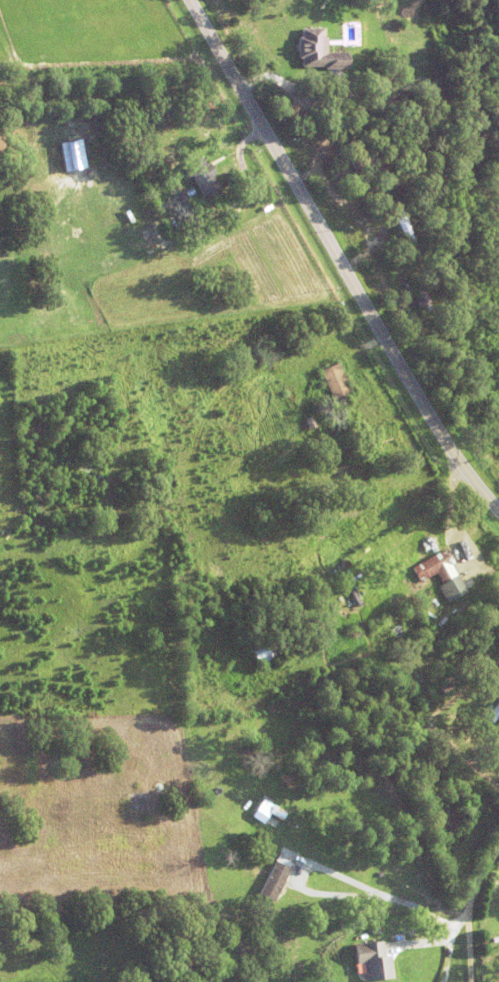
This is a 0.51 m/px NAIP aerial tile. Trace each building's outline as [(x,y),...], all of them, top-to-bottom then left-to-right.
[(345,51),(324,51),(324,27),(296,27),(297,59),(300,59),(300,67),(331,67),(331,80),(345,80),(345,51)] [(63,172),(85,167),(79,138),(57,143),(63,172)] [(181,149),(189,143),(190,145),(197,141),(200,145),(185,155),(181,149)] [(222,194),(215,198),(213,194),(205,198),(187,165),(202,157),(206,165),(210,163),(216,174),(212,176),(222,194)] [(168,198),(178,220),(193,214),(183,191),(168,198)] [(394,214),(403,210),(420,253),(411,256),(394,214)] [(414,277),(422,275),(433,310),(424,313),(414,277)] [(317,361),(336,354),(337,359),(319,366),(317,361)] [(321,370),(339,362),(352,393),(334,400),(321,370)] [(436,572),(421,581),(412,567),(446,548),(454,562),(451,564),(466,590),(447,602),(438,586),(442,583),(436,572)] [(333,567),(341,563),(343,566),(335,571),(333,567)] [(338,589),(342,588),(349,604),(345,606),(338,589)] [(433,594),(439,591),(446,601),(440,604),(433,594)] [(266,644),(282,636),(290,654),(274,661),(266,644)] [(255,663),(270,659),(267,644),(251,648),(255,663)] [(439,687),(476,659),(481,666),(444,694),(439,687)] [(342,674),(345,671),(358,682),(356,685),(342,674)] [(335,680),(337,676),(352,685),(349,688),(335,680)] [(386,691),(401,678),(404,681),(389,694),(386,691)] [(498,713),(498,698),(481,713),(489,722),(498,713)] [(416,714),(420,710),(433,726),(430,729),(416,714)] [(273,902),(259,894),(279,853),(282,854),(285,848),(294,852),(290,860),(295,863),(293,868),(291,867),(273,902)] [(260,854),(263,858),(261,860),(262,861),(259,864),(258,862),(257,863),(258,864),(254,868),(252,866),(250,868),(251,869),(247,872),(246,871),(245,871),(242,868),(254,858),(253,857),(257,854),(258,855),(260,854)] [(392,977),(391,953),(384,954),(383,941),(354,942),(354,963),(363,963),(364,979),(392,977)]
